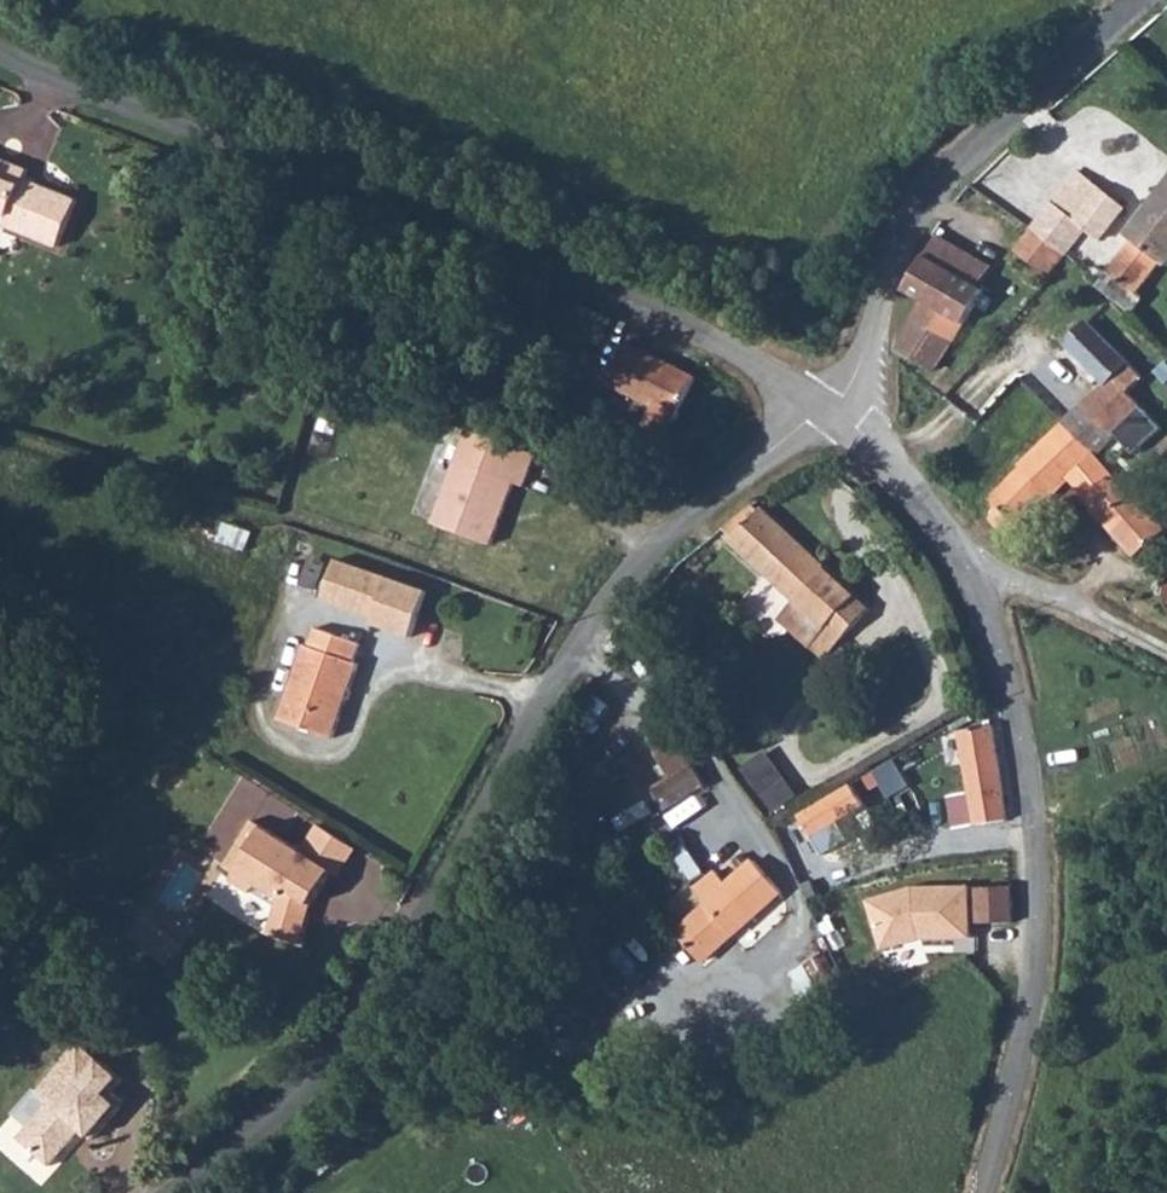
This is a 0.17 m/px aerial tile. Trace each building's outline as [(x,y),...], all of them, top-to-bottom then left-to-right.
[(9,216),(5,225),(59,247),(77,201),(25,180),(28,171),(0,160),(0,213),(9,216)] [(1125,207),(1078,170),(1049,210),(1047,209),(1033,228),(1067,255),(1074,245),(1085,230),(1099,241),(1125,207)] [(1134,240),(1109,273),(1110,273),(1099,287),(1132,312),(1143,298),(1136,293),(1161,261),(1166,265),(1166,184),(1128,235),(1134,240)] [(5,225),(9,216),(0,213),(0,227),(5,225)] [(1048,278),(1067,255),(1033,228),(1015,250),(1025,258),(1024,259),(1048,278)] [(938,236),(926,257),(980,288),(992,267),(938,236)] [(934,373),(984,291),(980,288),(926,257),(925,256),(904,290),(923,301),(900,338),(897,352),(934,373)] [(1094,276),(1096,278),(1098,279),(1100,280),(1102,279),(1104,278),(1106,277),(1107,275),(1107,273),(1107,271),(1106,269),(1104,267),(1102,266),(1100,266),(1098,267),(1096,268),(1094,270),(1093,272),(1093,274),(1094,276)] [(1064,422),(1096,456),(1116,435),(1116,434),(1143,408),(1129,393),(1144,378),(1130,364),(1131,364),(1091,317),(1066,345),(1105,384),(1064,422)] [(697,379),(628,344),(612,376),(606,372),(602,380),(653,406),(643,425),(667,437),(697,379)] [(1064,422),(1018,466),(1020,468),(991,498),(978,486),(964,505),(980,518),(989,519),(991,520),(997,526),(1006,537),(1018,526),(1016,525),(1048,495),(1050,497),(1069,479),(1138,557),(1166,532),(1166,529),(1153,513),(1163,504),(1144,484),(1132,497),(1095,456),(1096,456),(1064,422)] [(448,481),(433,523),(492,545),(514,483),(524,486),(536,454),(467,429),(456,459),(467,463),(459,485),(448,481)] [(459,485),(467,463),(456,459),(448,481),(459,485)] [(734,539),(731,541),(842,640),(870,610),(775,521),(773,523),(753,504),(723,529),(734,539)] [(428,592),(336,560),(322,600),(374,618),(372,624),(412,638),(428,592)] [(305,645),(279,719),(334,739),(359,664),(355,662),(361,644),(316,628),(309,646),(305,645)] [(999,755),(993,725),(961,731),(966,764),(959,766),(960,775),(967,774),(975,825),(1007,820),(1001,774),(999,755)] [(653,789),(666,810),(707,786),(678,740),(657,753),(672,778),(653,789)] [(765,752),(737,772),(770,817),(798,797),(765,752)] [(893,759),(872,772),(889,799),(910,786),(893,759)] [(852,784),(797,815),(820,855),(849,839),(839,821),(864,806),(852,784)] [(301,944),(312,905),(333,872),(334,871),(302,851),(253,820),(240,841),(251,848),(231,880),(251,893),(253,890),(277,906),(268,934),(301,944)] [(333,872),(340,877),(358,849),(319,825),(302,851),(334,871),(333,872)] [(707,906),(734,939),(790,896),(755,861),(728,885),(717,871),(695,889),(707,906)] [(913,886),(868,899),(882,948),(919,938),(968,939),(969,888),(913,886)] [(975,893),(976,911),(1008,909),(1007,891),(975,893)] [(707,906),(678,932),(704,961),(734,939),(707,906)] [(1008,909),(976,911),(977,928),(1009,926),(1008,909)] [(829,956),(798,967),(809,1000),(840,990),(829,956)] [(122,1107),(109,1096),(111,1094),(124,1080),(102,1060),(101,1062),(81,1044),(39,1091),(51,1102),(18,1138),(50,1166),(75,1138),(72,1135),(79,1126),(83,1130),(93,1139),(122,1107)] [(111,1094),(109,1096),(122,1107),(124,1105),(111,1094)] [(83,1130),(79,1126),(72,1135),(75,1138),(83,1130)]
